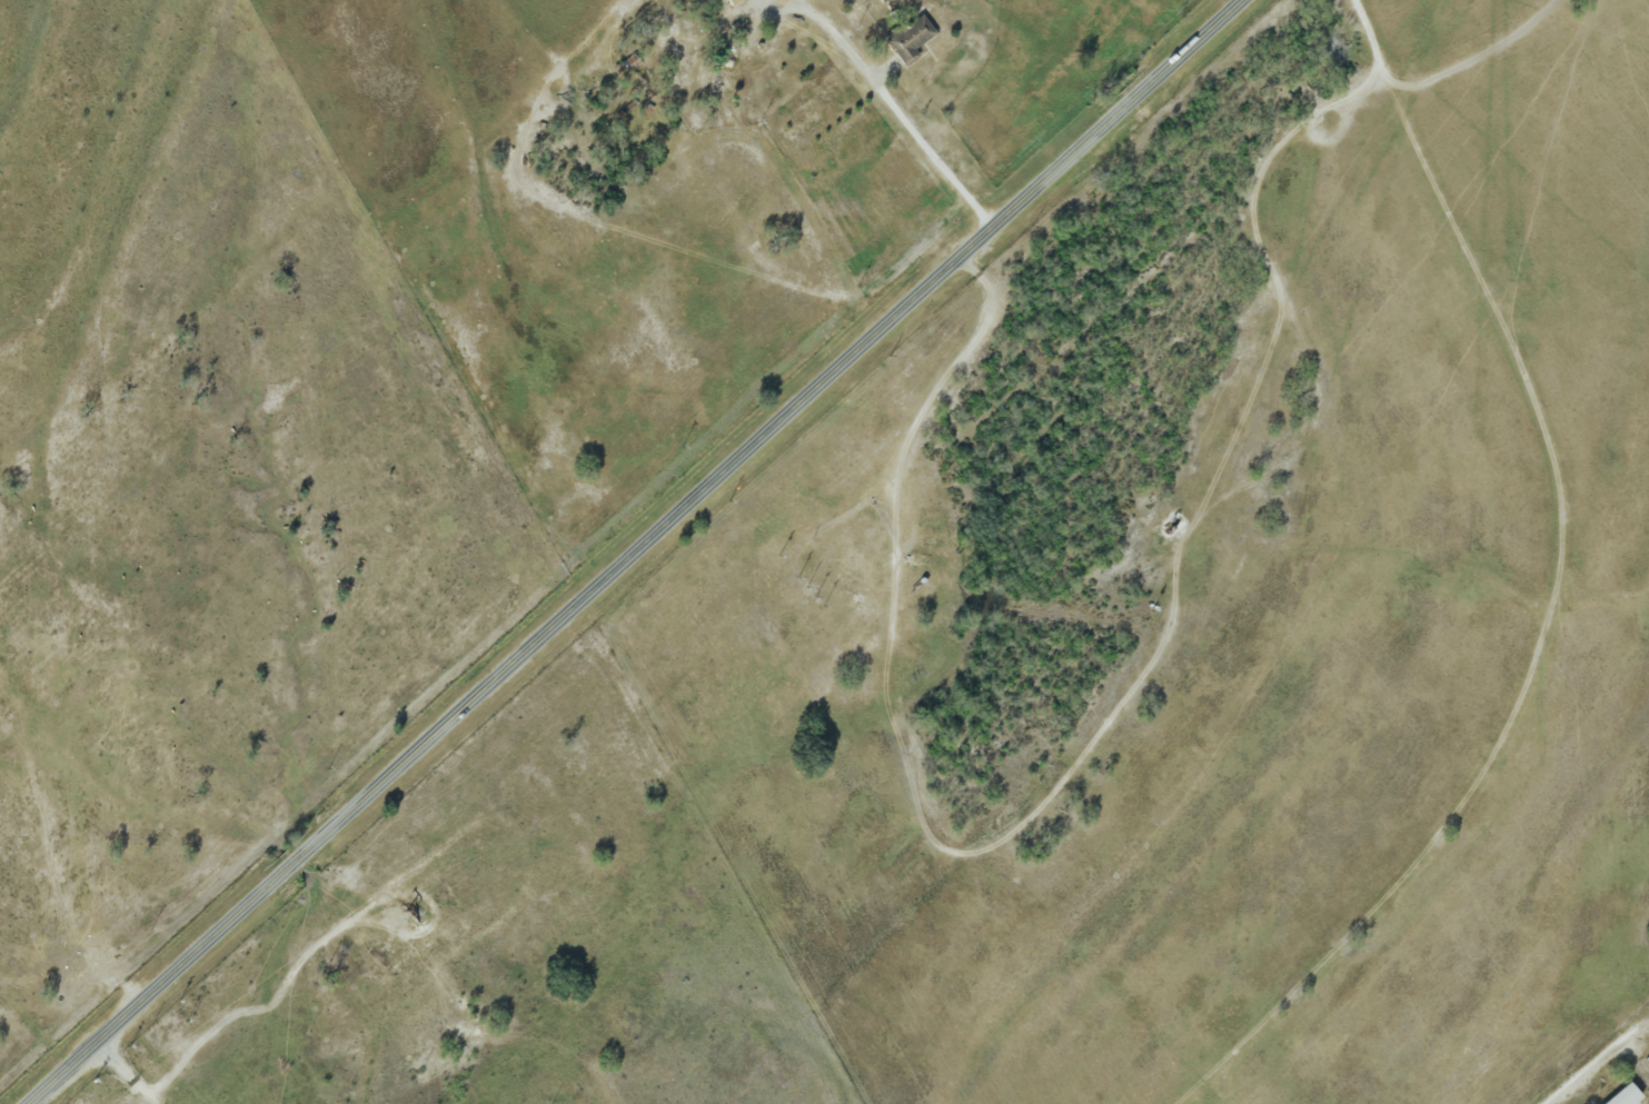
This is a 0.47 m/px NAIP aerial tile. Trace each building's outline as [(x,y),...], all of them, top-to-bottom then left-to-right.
[(883,35),(901,61),(938,35),(923,15),(906,26),(903,22),(883,35)] [(1631,1083),(1602,1103),(1636,1103),(1642,1099),(1631,1083)]
